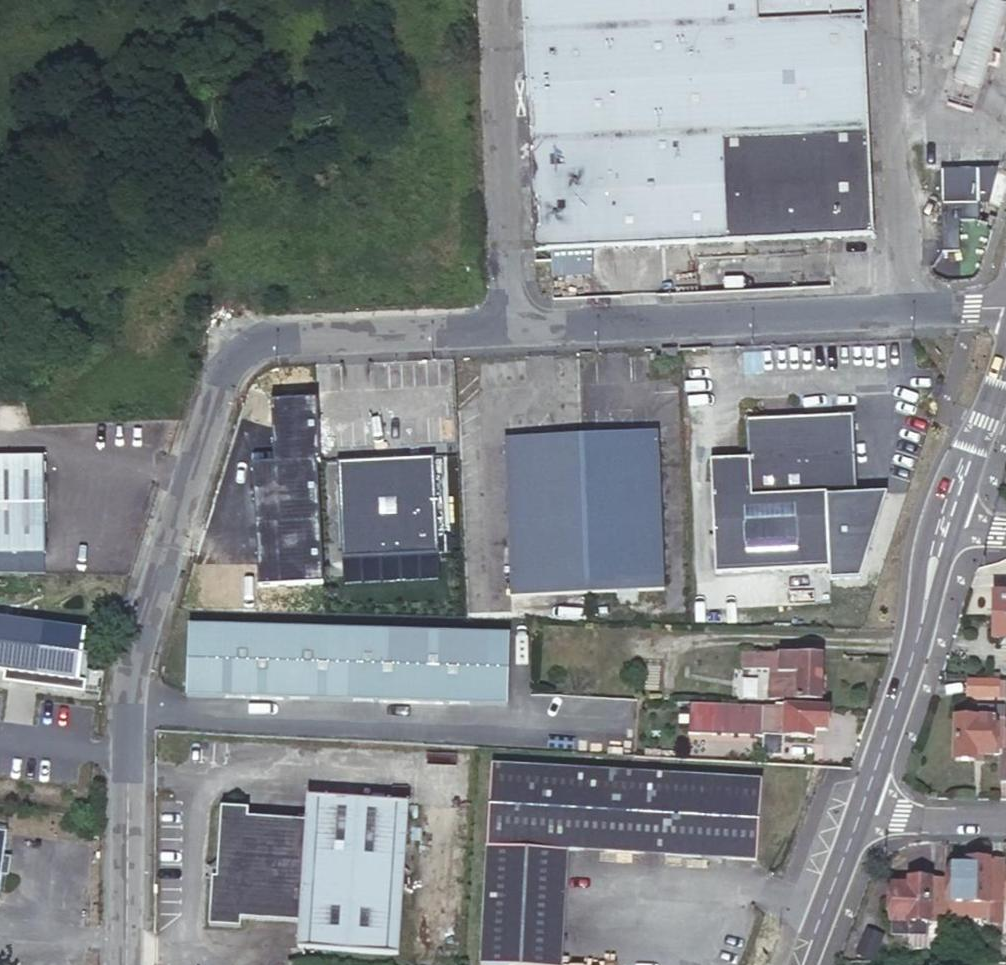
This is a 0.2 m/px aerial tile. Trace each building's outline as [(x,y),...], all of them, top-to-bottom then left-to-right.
[(873,236),(861,0),(570,0),(521,2),(526,91),(523,91),(524,102),(526,102),(534,251),(873,236)] [(987,47),(1004,0),(978,0),(964,39),(987,47)] [(959,54),(982,62),(987,47),(964,39),(959,54)] [(951,77),(974,84),(982,62),(959,54),(951,77)] [(942,203),(979,201),(977,166),(940,168),(942,203)] [(676,349),(662,350),(662,362),(677,361),(676,349)] [(713,572),(828,567),(828,578),(859,577),(888,491),(856,492),(852,412),(745,417),(746,457),(709,459),(713,572)] [(507,583),(658,581),(654,430),(502,433),(507,583)] [(334,552),(431,551),(429,454),(333,457),(334,552)] [(34,552),(36,456),(0,455),(0,552),(34,552)] [(33,574),(34,552),(0,552),(0,573),(33,574)] [(996,616),(1005,616),(1005,593),(996,593),(996,616)] [(995,637),(1005,638),(1005,616),(996,616),(995,637)] [(184,617),(180,690),(381,700),(380,710),(446,713),(447,703),(500,705),(503,632),(184,617)] [(26,684),(33,636),(0,632),(0,681),(26,684)] [(819,699),(820,655),(680,650),(680,665),(778,669),(778,672),(795,673),(795,679),(768,678),(768,697),(819,699)] [(968,696),(998,696),(999,681),(968,681),(968,696)] [(678,696),(687,696),(688,687),(678,686),(678,696)] [(720,692),(720,702),(732,702),(732,693),(720,692)] [(685,733),(759,736),(760,709),(687,704),(685,733)] [(828,707),(774,704),(773,724),(782,725),(782,736),(811,738),(812,729),(827,730),(828,707)] [(976,752),(1002,753),(1004,753),(1005,729),(1005,707),(976,706),(975,717),(956,716),(954,758),(976,759),(976,752)] [(759,861),(764,780),(494,764),(482,964),(489,964),(561,964),(569,848),(759,861)] [(284,946),(386,953),(395,799),(294,793),(292,818),(235,814),(236,805),(209,803),(205,856),(199,862),(195,923),(227,926),(228,916),(286,920),(284,946)] [(986,923),(997,923),(1002,923),(1003,859),(987,859),(987,861),(967,860),(967,868),(950,867),(948,895),(942,895),(942,916),(986,917),(986,923)] [(942,923),(942,916),(942,895),(943,879),(907,878),(907,885),(900,885),(889,885),(889,935),(910,936),(910,922),(939,922),(942,923)] [(939,922),(910,922),(910,936),(910,943),(914,947),(938,947),(938,941),(939,922)] [(853,936),(853,961),(873,961),(873,936),(853,936)]
